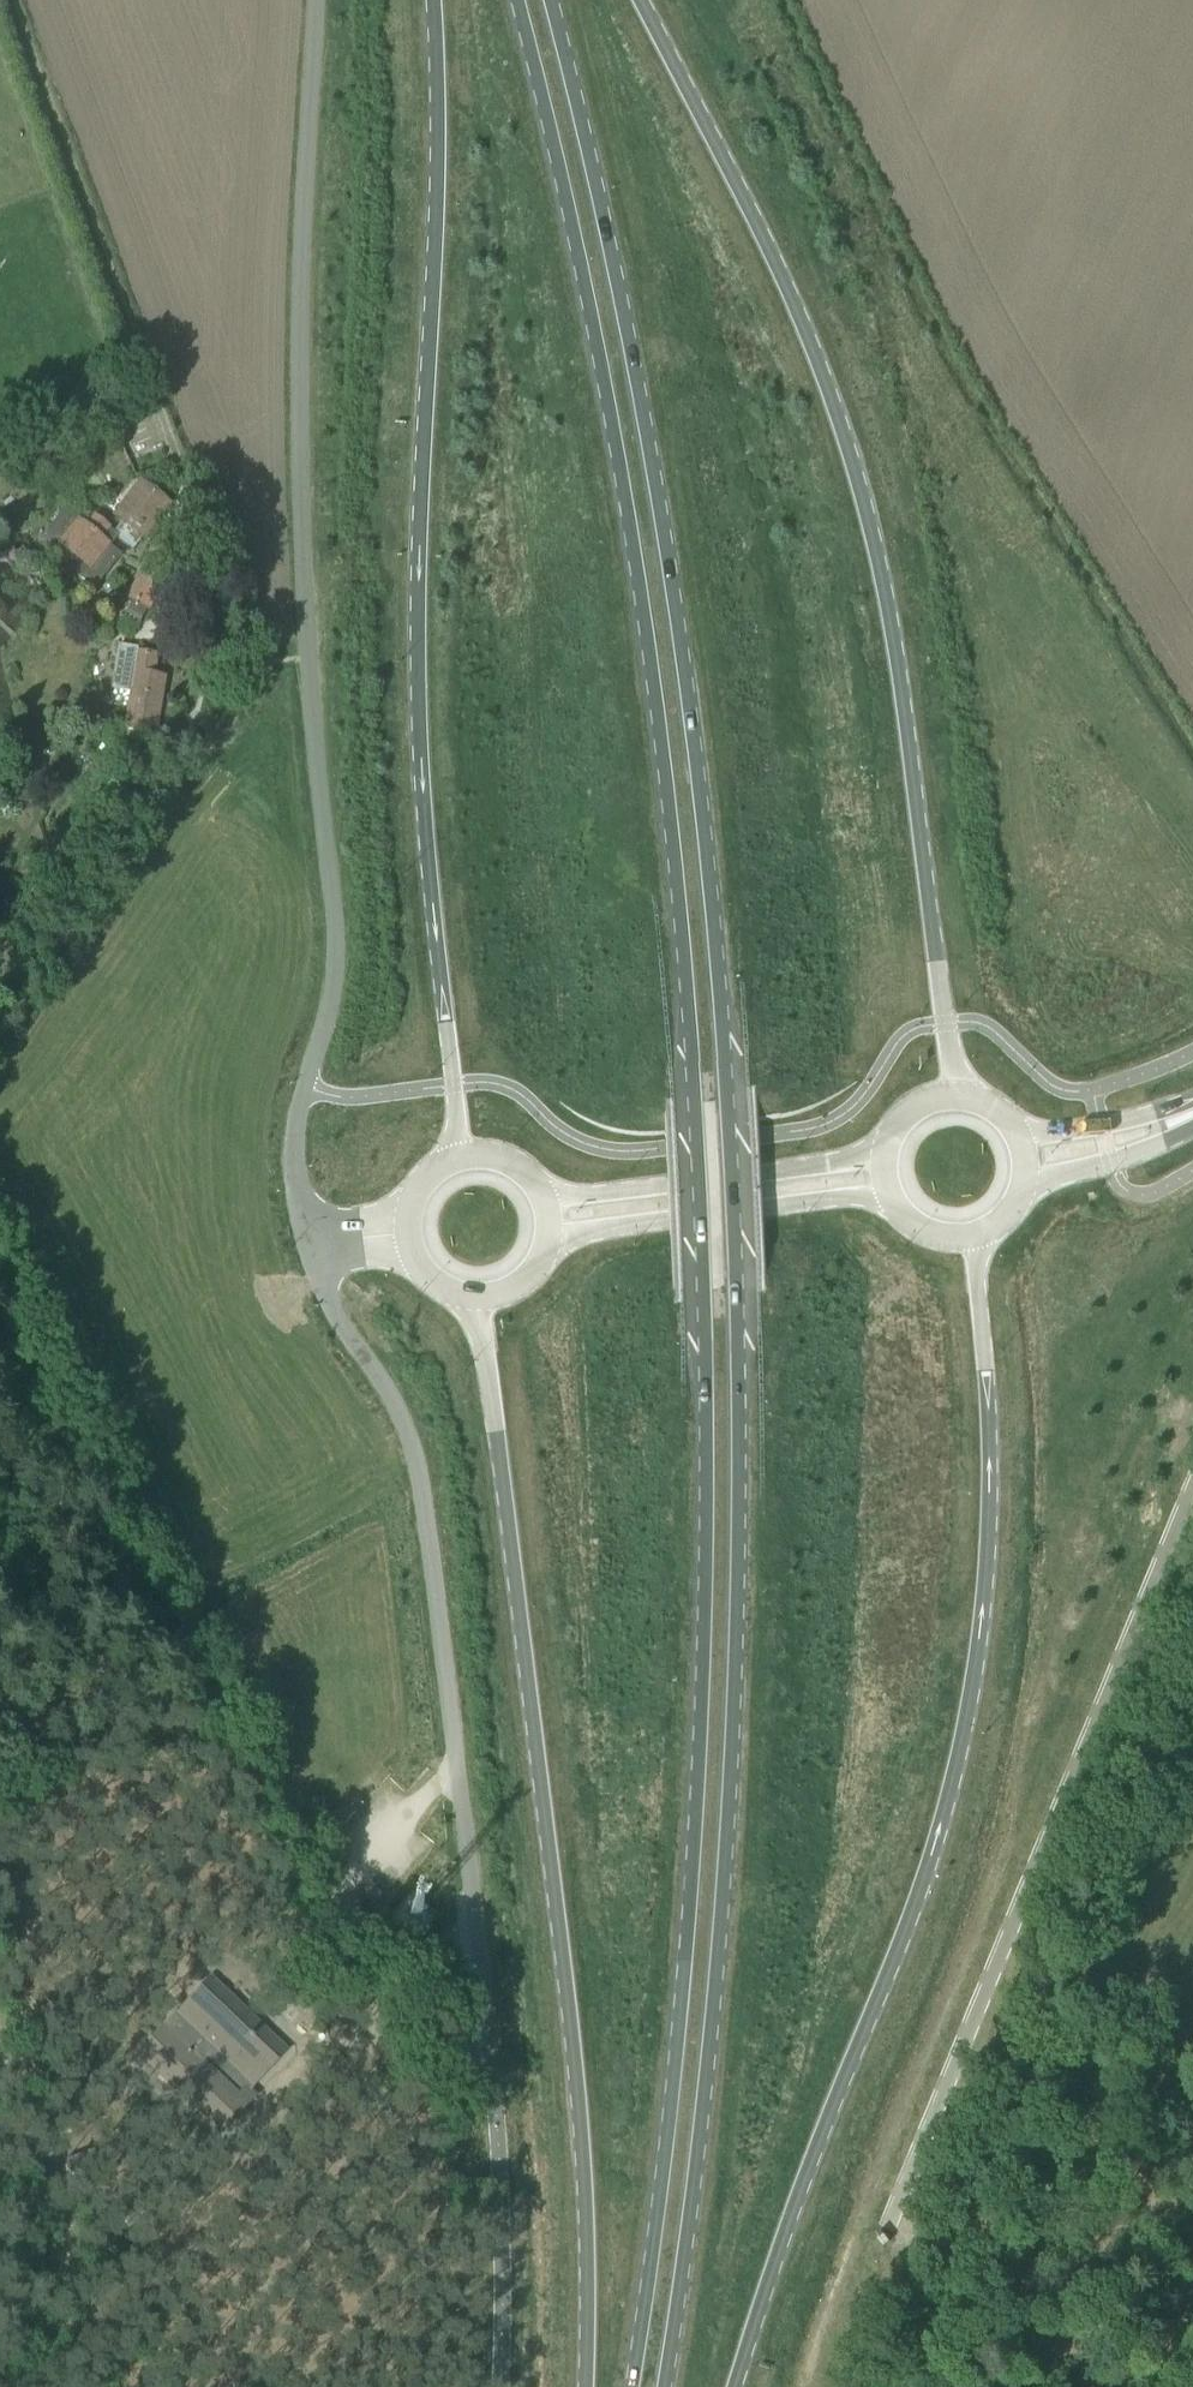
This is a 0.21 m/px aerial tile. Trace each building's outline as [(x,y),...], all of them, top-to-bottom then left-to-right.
[(102,407),(114,433),(147,417),(134,391),(102,407)] [(167,505),(139,484),(115,516),(121,521),(112,533),(117,537),(133,550),(143,537),(167,505)] [(117,537),(112,533),(93,517),(85,527),(65,511),(38,544),(93,588),(120,556),(109,547),(117,537)] [(156,548),(127,599),(133,602),(117,629),(132,638),(146,612),(176,559),(156,548)] [(188,567),(187,581),(200,582),(202,568),(188,567)] [(134,652),(135,649),(119,646),(111,691),(130,694),(124,730),(155,735),(164,677),(155,676),(158,657),(134,652)] [(286,2052),(210,1979),(170,2020),(246,2093),(286,2052)] [(177,2092),(214,2127),(240,2100),(164,2027),(137,2054),(168,2083),(171,2080),(180,2088),(177,2092)]
